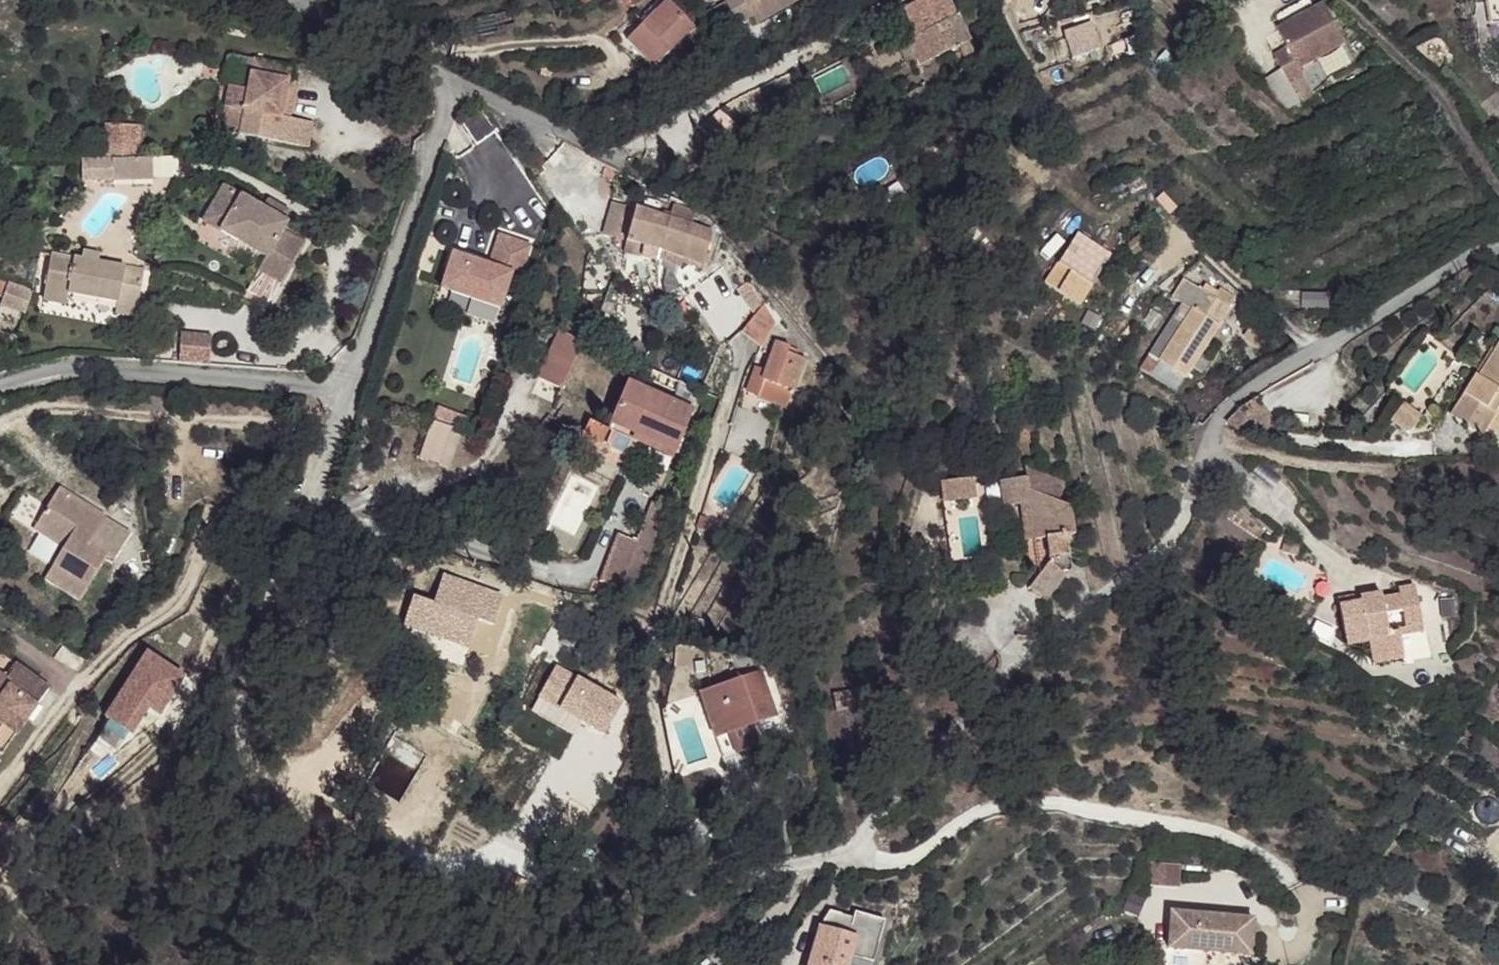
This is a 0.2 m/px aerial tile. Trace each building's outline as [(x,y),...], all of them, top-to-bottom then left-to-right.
[(721,2),(736,29),(749,22),(754,31),(795,11),(792,6),(804,0),(725,0),(721,2)] [(792,6),(795,11),(815,0),(804,0),(792,6)] [(917,59),(950,44),(968,37),(949,0),(906,0),(900,3),(913,29),(903,34),(917,59)] [(1489,29),(1498,28),(1498,0),(1484,0),(1489,29)] [(640,26),(623,40),(648,68),(691,31),(666,3),(661,8),(654,1),(633,18),(640,26)] [(1320,8),(1274,35),(1283,54),(1271,60),(1278,74),(1262,82),(1279,115),(1296,105),(1287,86),(1299,80),(1296,74),(1343,48),(1320,8)] [(881,14),(870,20),(875,29),(886,23),(881,14)] [(1093,29),(1064,37),(1071,60),(1100,52),(1093,29)] [(248,87),(230,82),(226,105),(236,106),(230,130),(308,145),(313,121),(290,117),(280,114),(287,74),(289,64),(254,58),(248,87)] [(298,75),(287,74),(280,114),(290,117),(298,75)] [(1299,80),(1287,86),(1296,105),(1309,99),(1299,80)] [(236,106),(226,105),(221,129),(230,130),(236,106)] [(137,148),(137,124),(102,123),(102,147),(137,148)] [(715,129),(689,137),(696,159),(721,152),(715,129)] [(152,156),(112,158),(112,178),(152,177),(152,156)] [(262,207),(224,184),(204,218),(265,255),(259,267),(280,280),(301,242),(281,229),(286,221),(282,218),(262,207)] [(287,209),(268,198),(262,207),(282,218),(287,209)] [(666,217),(637,206),(626,238),(657,252),(666,217)] [(693,214),(674,207),(673,210),(690,219),(693,214)] [(690,219),(673,210),(670,218),(689,223),(690,219)] [(670,218),(666,217),(657,252),(682,258),(686,247),(692,224),(689,223),(670,218)] [(711,229),(692,224),(686,247),(704,254),(710,231),(711,229)] [(512,274),(523,276),(532,242),(495,233),(488,261),(450,251),(439,293),(503,310),(512,274)] [(704,254),(686,247),(682,258),(700,265),(704,254)] [(83,250),(82,259),(99,261),(100,253),(83,250)] [(82,259),(51,253),(43,298),(66,303),(68,297),(118,308),(121,295),(140,299),(144,270),(99,261),(82,259)] [(1045,283),(1058,292),(1068,272),(1056,266),(1045,283)] [(280,280),(259,267),(240,297),(261,310),(280,280)] [(1196,285),(1185,304),(1193,309),(1221,327),(1232,311),(1196,285)] [(118,308),(117,312),(137,314),(140,299),(121,295),(118,308)] [(772,318),(758,303),(746,340),(763,345),(772,318)] [(1193,309),(1183,326),(1209,344),(1221,327),(1193,309)] [(1255,317),(1247,328),(1256,336),(1264,324),(1255,317)] [(1264,324),(1256,336),(1263,342),(1269,335),(1272,337),(1276,333),(1264,324)] [(1183,326),(1170,344),(1196,363),(1193,368),(1202,374),(1210,363),(1201,357),(1209,344),(1183,326)] [(556,329),(536,378),(562,389),(583,340),(556,329)] [(180,362),(210,362),(211,333),(180,333),(180,362)] [(791,346),(778,339),(775,347),(788,352),(794,354),(797,348),(791,346)] [(1170,344),(1159,361),(1186,378),(1193,368),(1196,363),(1170,344)] [(788,352),(775,347),(766,372),(765,379),(795,390),(804,357),(794,354),(788,352)] [(1454,418),(1485,437),(1487,433),(1498,439),(1498,437),(1498,414),(1498,351),(1482,380),(1478,379),(1454,418)] [(1151,354),(1141,369),(1177,393),(1186,378),(1159,361),(1151,354)] [(766,372),(757,368),(748,395),(758,399),(765,379),(766,372)] [(795,390),(765,379),(758,399),(788,410),(795,390)] [(701,409),(638,380),(627,402),(651,414),(643,430),(683,450),(701,409)] [(651,414),(627,402),(620,420),(643,430),(651,414)] [(448,467),(466,416),(436,405),(417,457),(448,467)] [(1403,409),(1392,423),(1409,436),(1420,421),(1403,409)] [(1006,475),(985,485),(995,509),(1000,508),(1011,502),(1026,536),(1034,532),(1044,553),(1035,566),(1025,584),(1045,595),(1067,559),(1054,531),(1062,527),(1050,502),(1037,494),(1042,480),(1012,467),(1006,475)] [(985,485),(976,489),(988,513),(995,509),(985,485)] [(103,521),(57,491),(46,512),(94,532),(103,521)] [(948,493),(917,507),(924,525),(956,510),(948,493)] [(636,540),(615,534),(600,583),(625,590),(633,564),(647,569),(667,506),(648,501),(636,540)] [(1011,502),(1000,508),(1015,540),(1026,536),(1011,502)] [(94,532),(46,512),(35,533),(60,550),(45,581),(79,603),(102,555),(88,546),(94,532)] [(1297,544),(1285,541),(1282,552),(1295,556),(1297,544)] [(1419,564),(1403,569),(1406,577),(1388,582),(1361,590),(1360,585),(1358,583),(1344,588),(1357,634),(1378,628),(1383,642),(1417,630),(1412,617),(1434,609),(1432,602),(1419,564)] [(490,591),(438,566),(417,606),(459,630),(470,613),(497,628),(510,604),(489,594),(490,591)] [(1366,583),(1360,585),(1361,590),(1388,582),(1386,574),(1366,581),(1366,583)] [(1417,630),(1383,642),(1386,649),(1419,638),(1417,630)] [(422,642),(416,656),(427,662),(434,649),(422,642)] [(146,652),(104,720),(140,742),(182,674),(146,652)] [(28,703),(18,698),(29,678),(5,664),(0,671),(0,751),(28,703)] [(770,716),(755,672),(694,695),(710,739),(744,726),(770,716)] [(18,698),(28,703),(39,684),(29,678),(18,698)] [(845,692),(829,694),(833,713),(840,711),(847,710),(845,692)] [(751,747),(744,726),(710,739),(718,759),(751,747)] [(1258,901),(1177,893),(1172,930),(1254,939),(1258,901)] [(810,964),(851,964),(853,958),(871,962),(877,944),(859,939),(821,927),(810,964)]
